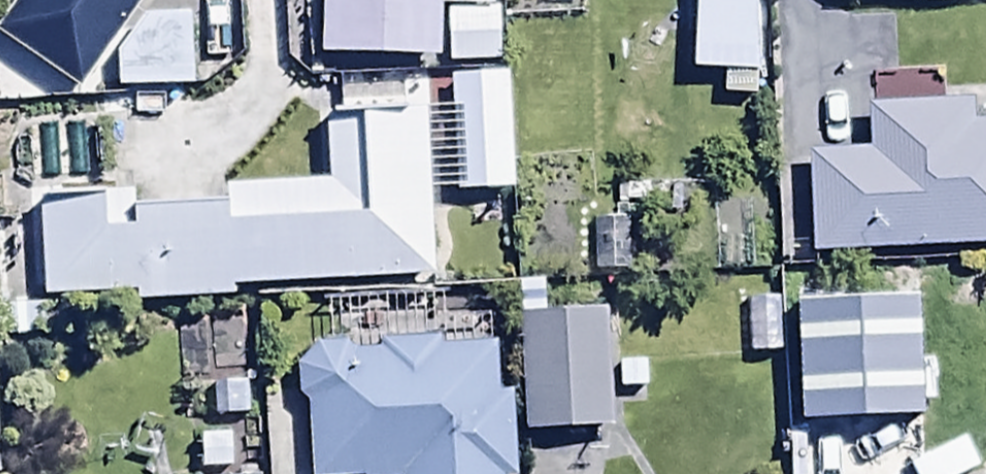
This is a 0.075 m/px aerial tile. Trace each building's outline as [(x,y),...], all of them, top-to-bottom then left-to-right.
[(152,0),(25,0),(0,36),(0,42),(82,99),(152,0)] [(501,16),(493,16),(494,0),(322,0),(320,64),(445,67),(444,73),(500,74),(501,16)] [(692,78),(754,81),(758,3),(764,3),(764,0),(696,0),(692,78)] [(190,22),(142,23),(116,61),(117,95),(192,93),(190,22)] [(513,197),(508,78),(451,81),(452,122),(326,127),(329,191),(225,195),(226,213),(139,216),(138,207),(43,210),(47,316),(235,309),(235,296),(434,288),(430,173),(455,172),(456,200),(513,197)] [(811,259),(985,251),(985,128),(981,128),(980,105),(868,110),(870,158),(807,161),(811,259)] [(634,224),(592,224),(591,278),(633,278),(634,224)] [(783,306),(746,306),(746,360),(783,360),(783,306)] [(607,316),(520,320),(525,443),(612,439),(607,316)] [(308,407),(311,473),(518,473),(515,400),(498,401),(497,350),(383,348),(383,357),(366,358),(351,350),(320,350),(297,370),(299,404),(308,407)] [(797,388),(800,473),(885,473),(884,450),(859,451),(858,420),(843,421),(841,387),(797,388)]
